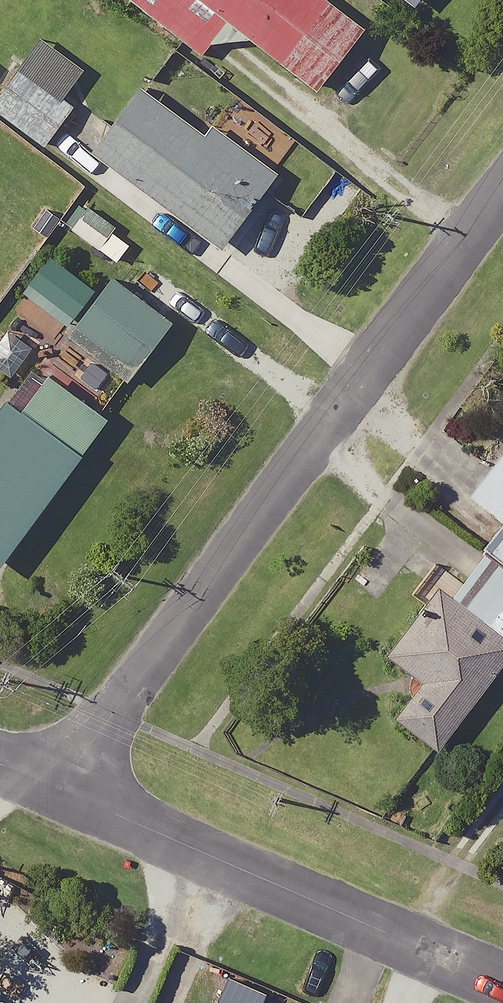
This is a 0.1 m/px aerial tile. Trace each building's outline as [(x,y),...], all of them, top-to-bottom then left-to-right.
[(193,0),(129,0),(199,52),(222,21),(193,0)] [(312,86),(360,24),(328,0),(200,0),(312,86)] [(0,86),(0,114),(42,143),(71,103),(15,64),(0,86)] [(137,81),(86,148),(218,246),(277,169),(210,119),(202,130),(137,81)] [(81,210),(68,228),(113,261),(127,244),(81,210)] [(64,322),(92,286),(48,252),(20,288),(64,322)] [(168,319),(106,272),(63,329),(124,376),(168,319)] [(4,395),(0,401),(0,553),(77,448),(4,395)] [(466,493),(502,521),(502,444),(466,493)] [(448,593),(502,634),(502,565),(481,549),(448,593)] [(435,585),(384,654),(417,678),(390,715),(435,748),(502,656),(502,634),(448,593),(435,585)]
